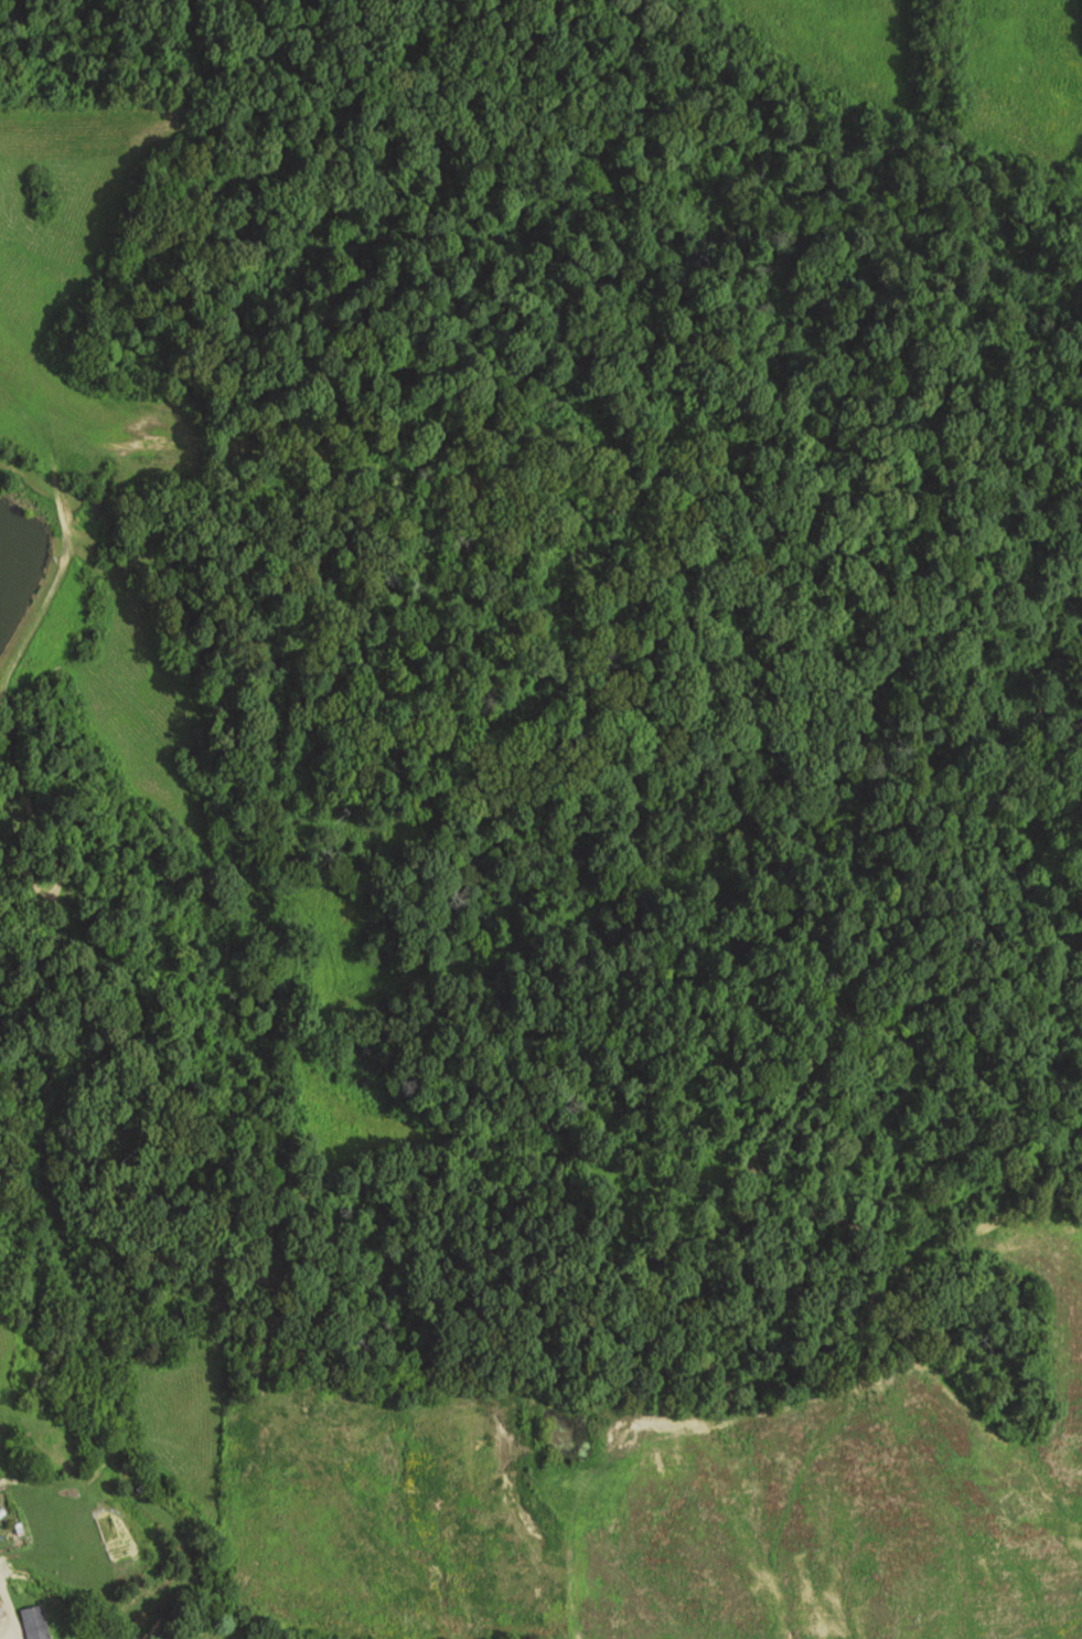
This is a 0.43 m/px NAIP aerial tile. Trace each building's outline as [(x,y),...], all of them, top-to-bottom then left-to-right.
[(25,1638),(48,1638),(39,1605),(18,1610),(25,1638)]
